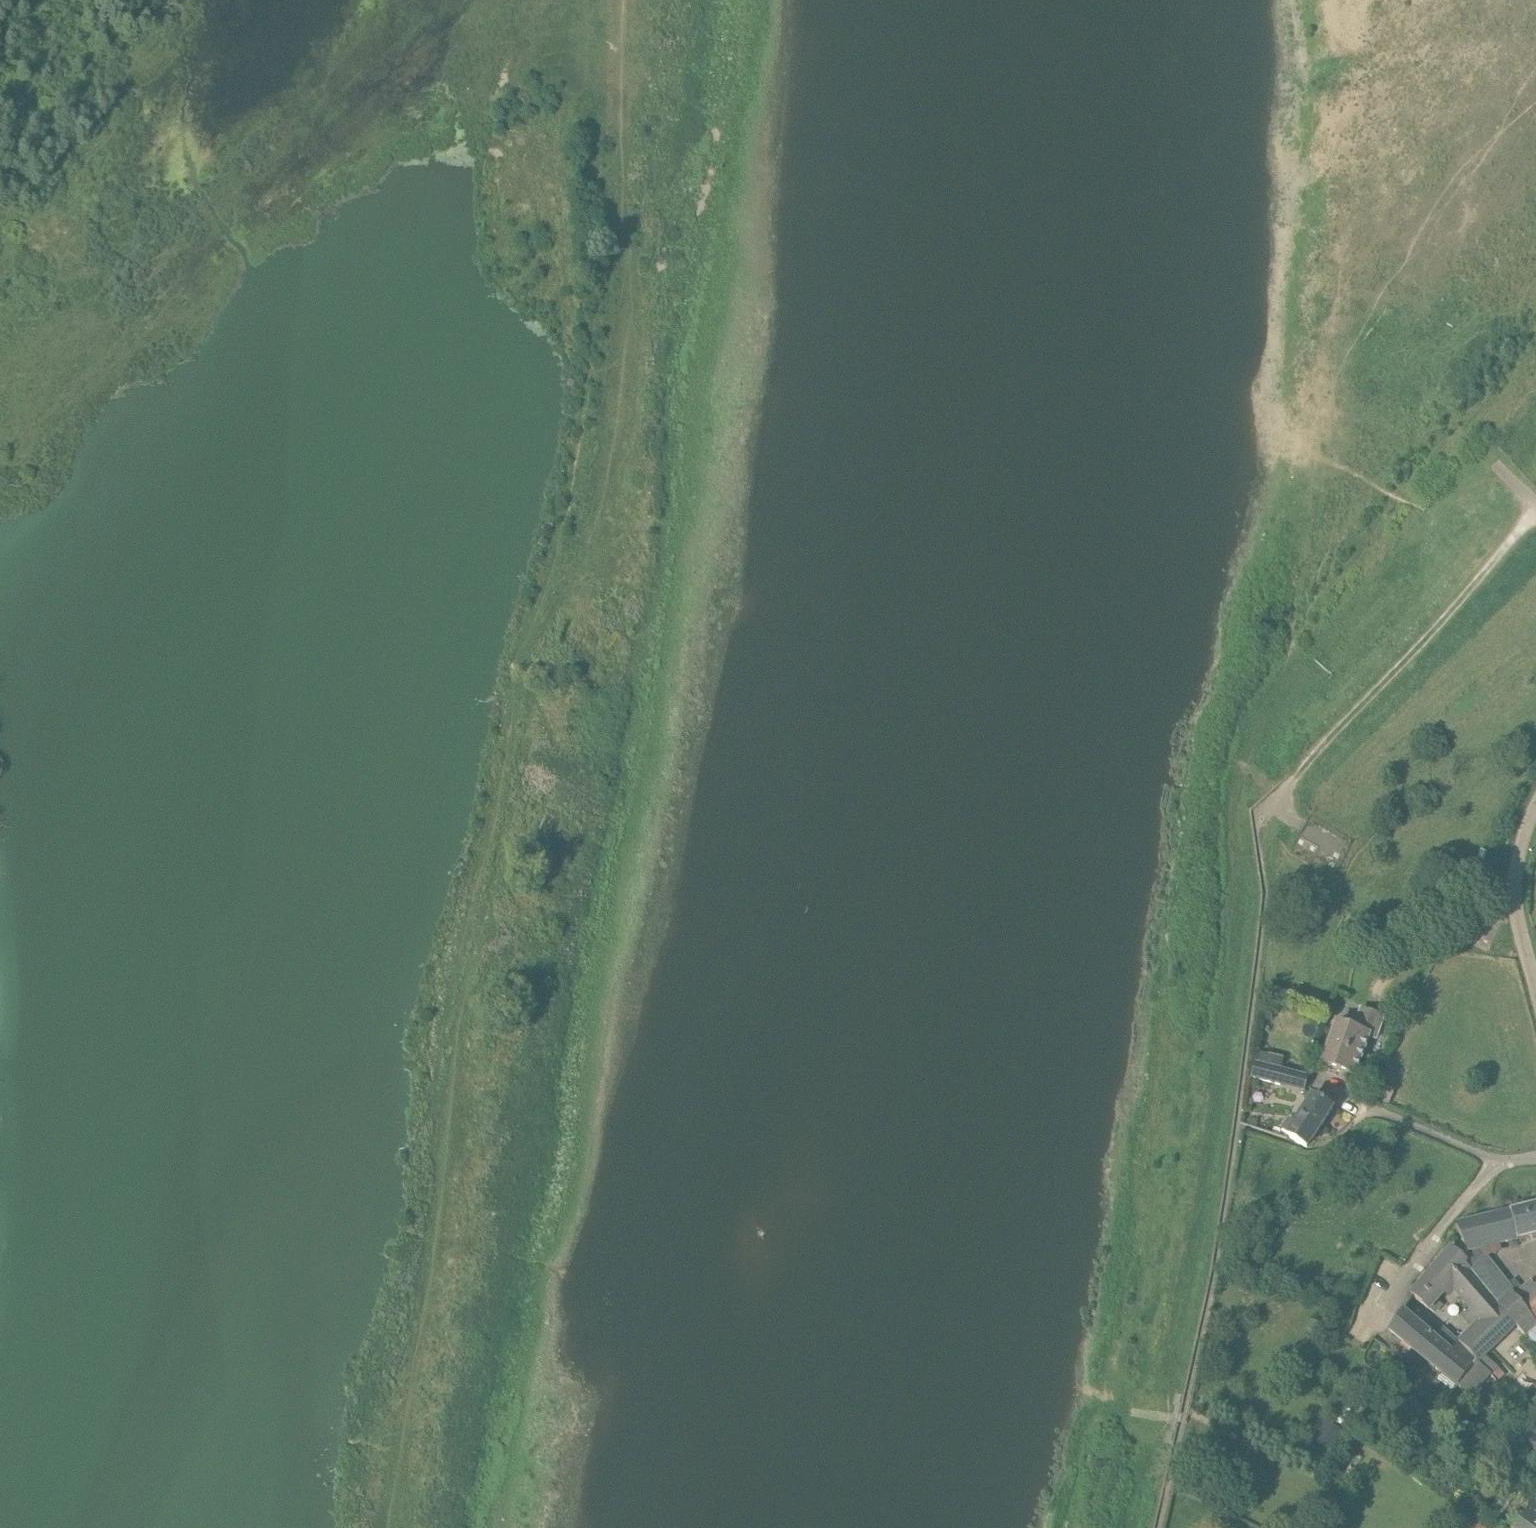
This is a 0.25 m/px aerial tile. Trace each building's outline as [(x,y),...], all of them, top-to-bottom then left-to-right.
[(1354,1030),(1336,1024),(1322,1065),(1355,1076),(1369,1036),(1376,1039),(1383,1017),(1361,1009),(1354,1030)] [(1304,1091),(1307,1076),(1255,1062),(1251,1077),(1304,1091)] [(1312,1087),(1286,1127),(1306,1140),(1332,1100),(1312,1087)] [(1517,1327),(1535,1350),(1535,1283),(1534,1285),(1530,1280),(1520,1288),(1514,1281),(1510,1284),(1488,1258),(1502,1254),(1500,1245),(1535,1235),(1535,1206),(1457,1226),(1466,1242),(1454,1247),(1517,1327)] [(1480,1363),(1517,1327),(1454,1247),(1413,1295),(1435,1313),(1442,1305),(1438,1302),(1443,1295),(1447,1299),(1452,1294),(1468,1314),(1465,1316),(1466,1317),(1464,1321),(1470,1328),(1458,1340),(1460,1342),(1480,1363)] [(1480,1364),(1480,1363),(1460,1342),(1457,1344),(1441,1331),(1433,1338),(1403,1313),(1389,1330),(1443,1372),(1432,1385),(1448,1398),(1457,1386),(1473,1397),(1492,1374),(1480,1364)] [(1527,1511),(1516,1527),(1535,1527),(1535,1517),(1527,1511)] [(1465,1512),(1458,1524),(1464,1527),(1487,1527),(1465,1512)]
